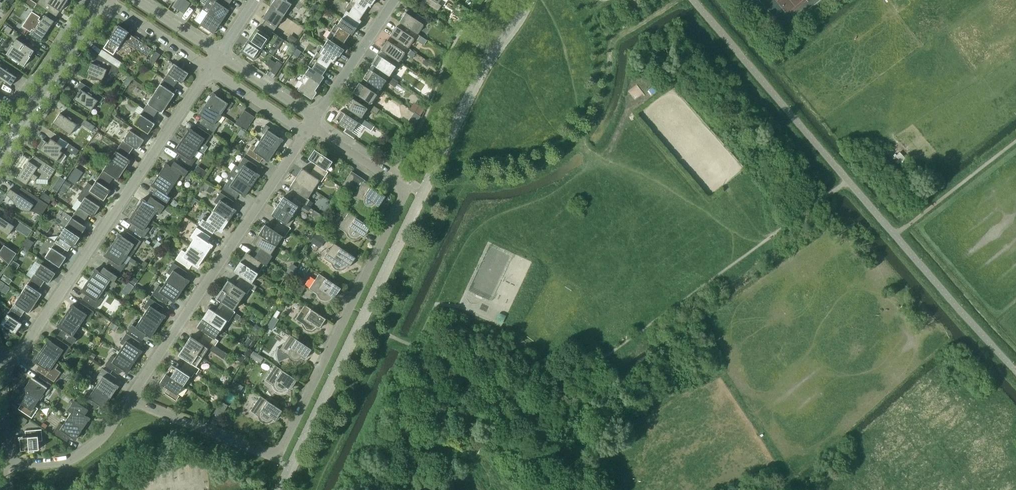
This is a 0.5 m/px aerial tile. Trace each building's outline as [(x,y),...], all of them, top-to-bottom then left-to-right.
[(37,3),(32,0),(24,0),(23,2),(34,8),(37,3)] [(56,16),(60,11),(68,0),(39,0),(37,3),(56,16)] [(190,3),(186,0),(178,0),(173,7),(183,13),(190,3)] [(230,3),(225,0),(208,0),(202,9),(207,13),(221,22),(229,10),(227,8),(230,3)] [(284,15),(292,4),(300,9),(303,4),(297,0),(274,0),(270,6),(284,15)] [(364,12),(368,5),(370,7),(375,0),(351,0),(349,3),(364,12)] [(425,2),(438,11),(441,5),(437,3),(439,0),(426,0),(425,2)] [(359,19),(364,12),(349,3),(344,10),(346,11),(342,18),(356,28),(361,20),(359,19)] [(265,20),(262,24),(273,32),(284,15),(270,6),(262,18),(265,20)] [(45,15),(41,20),(39,18),(40,16),(32,11),(22,26),(30,31),(32,29),(34,30),(31,35),(41,41),(54,21),(45,15)] [(399,22),(408,27),(417,33),(423,24),(427,27),(430,22),(417,13),(414,18),(406,12),(399,22)] [(213,33),(221,22),(207,13),(200,24),(213,33)] [(335,23),(331,31),(345,40),(350,33),(352,35),(356,28),(342,18),(337,25),(335,23)] [(278,35),(273,32),(262,24),(258,29),(256,28),(248,39),(267,52),(278,35)] [(9,34),(12,29),(7,25),(3,30),(9,34)] [(111,33),(113,34),(103,47),(113,54),(116,50),(119,52),(130,45),(147,57),(152,49),(116,25),(111,33)] [(390,36),(398,41),(408,47),(414,38),(424,45),(427,40),(417,33),(408,27),(405,32),(396,26),(390,36)] [(341,47),(345,40),(331,31),(326,38),(328,39),(323,46),(338,56),(343,48),(341,47)] [(289,41),(294,44),(298,39),(293,35),(289,41)] [(12,44),(6,54),(12,58),(12,59),(16,62),(17,61),(24,66),(30,56),(29,56),(30,55),(31,55),(34,51),(23,43),(16,38),(13,43),(14,44),(13,45),(12,44)] [(264,56),(267,52),(248,39),(240,51),(254,60),(259,53),(264,56)] [(412,50),(408,47),(398,41),(395,46),(387,40),(381,50),(389,55),(398,61),(405,52),(408,55),(412,50)] [(333,63),(338,56),(323,46),(319,53),(317,51),(312,59),(327,68),(331,61),(333,63)] [(152,66),(160,54),(155,51),(147,62),(152,66)] [(371,64),(380,69),(389,75),(395,66),(399,69),(402,64),(398,61),(389,55),(386,60),(378,54),(371,64)] [(111,72),(112,71),(116,74),(119,69),(99,55),(93,63),(91,63),(87,73),(91,75),(90,79),(91,80),(93,80),(94,80),(95,80),(97,80),(98,80),(101,79),(102,80),(103,78),(105,77),(106,76),(108,75),(109,74),(110,73),(111,72)] [(117,59),(113,64),(120,68),(123,63),(117,59)] [(309,67),(305,74),(319,83),(324,76),(322,75),(327,68),(312,59),(307,66),(309,67)] [(277,60),(270,71),(275,74),(282,64),(277,60)] [(174,63),(164,79),(174,86),(178,80),(182,83),(188,73),(174,63)] [(17,77),(8,71),(9,69),(2,64),(0,66),(0,80),(1,81),(2,79),(11,85),(17,77)] [(362,78),(371,83),(380,89),(386,80),(395,86),(399,82),(389,75),(380,69),(377,74),(368,68),(362,78)] [(290,77),(284,73),(280,80),(285,84),(290,77)] [(319,83),(305,74),(300,81),(302,82),(297,89),(312,99),(317,92),(315,90),(319,83)] [(171,91),(174,86),(164,79),(154,94),(168,103),(175,93),(171,91)] [(105,98),(80,81),(80,82),(81,82),(77,87),(80,89),(74,99),(91,111),(97,101),(100,103),(104,98),(105,98)] [(370,103),(371,103),(376,94),(380,97),(384,92),(380,89),(371,83),(368,88),(359,82),(353,92),(361,97),(370,103)] [(206,103),(221,114),(225,108),(229,110),(233,103),(228,99),(226,102),(213,93),(206,103)] [(144,109),(154,116),(158,110),(162,113),(168,103),(154,94),(144,109)] [(379,109),(371,103),(370,103),(361,97),(358,102),(350,96),(344,106),(352,111),(361,117),(367,108),(376,114),(379,109)] [(221,114),(206,103),(198,114),(203,118),(200,123),(214,132),(220,123),(217,120),(221,114)] [(413,109),(420,114),(423,108),(417,104),(413,109)] [(151,121),(154,116),(144,109),(133,124),(148,134),(155,123),(151,121)] [(246,130),(255,117),(244,110),(235,123),(246,130)] [(372,124),(365,120),(361,117),(352,111),(349,116),(341,110),(334,120),(352,131),(358,122),(369,129),(372,124)] [(70,134),(77,124),(71,120),(72,118),(63,112),(62,114),(60,113),(53,123),(70,134)] [(414,113),(405,127),(411,131),(420,116),(414,113)] [(91,131),(95,126),(84,119),(81,124),(91,131)] [(260,140),(275,150),(283,139),(269,130),(271,128),(266,124),(261,131),(264,134),(260,140)] [(189,128),(182,138),(197,149),(198,149),(204,152),(207,146),(205,145),(212,135),(198,126),(194,131),(189,128)] [(119,145),(130,152),(133,147),(137,150),(144,140),(129,130),(119,145)] [(60,163),(66,155),(60,151),(63,147),(50,138),(48,142),(43,139),(37,147),(60,163)] [(193,155),(197,149),(182,138),(175,150),(180,153),(177,158),(190,167),(197,158),(193,155)] [(275,150),(260,140),(256,146),(252,144),(246,154),(260,163),(263,158),(268,161),(275,150)] [(79,150),(69,143),(66,148),(76,155),(79,150)] [(126,157),(130,152),(119,145),(109,160),(124,170),(130,160),(126,157)] [(316,164),(313,169),(325,176),(328,171),(326,170),(332,161),(315,149),(308,159),(316,164)] [(35,181),(36,178),(48,178),(55,169),(35,155),(30,162),(28,160),(24,167),(23,167),(20,171),(21,171),(17,178),(26,184),(30,178),(35,181)] [(231,171),(252,185),(259,175),(254,171),(257,166),(244,157),(237,166),(235,165),(231,171)] [(99,175),(110,182),(113,177),(117,180),(124,170),(109,160),(99,175)] [(166,163),(159,174),(174,184),(178,178),(182,180),(188,171),(174,162),(171,167),(166,163)] [(198,165),(194,170),(204,177),(208,171),(198,165)] [(302,168),(296,177),(313,189),(320,180),(321,181),(325,176),(313,169),(310,173),(302,168)] [(226,178),(229,179),(223,189),(236,198),(240,193),(245,196),(252,185),(231,171),(226,178)] [(385,196),(364,182),(365,179),(352,171),(343,185),(356,193),(354,196),(361,201),(362,204),(363,206),(365,207),(367,208),(369,209),(371,208),(373,208),(375,207),(377,205),(378,206),(385,196)] [(170,191),(174,184),(159,174),(151,185),(156,188),(153,193),(167,203),(173,193),(170,191)] [(75,184),(78,180),(71,175),(68,179),(75,184)] [(107,187),(110,182),(99,175),(92,186),(87,182),(82,190),(99,201),(101,198),(104,200),(111,190),(107,187)] [(60,177),(56,183),(61,186),(65,180),(60,177)] [(307,198),(313,189),(296,177),(290,187),(298,192),(295,197),(308,206),(311,201),(309,200),(307,198)] [(206,182),(203,187),(212,192),(214,187),(206,182)] [(10,188),(6,194),(17,202),(16,204),(16,205),(17,206),(18,207),(19,208),(20,208),(21,209),(22,209),(23,209),(23,210),(24,210),(25,210),(26,210),(27,210),(28,211),(29,211),(31,208),(42,214),(48,205),(22,187),(18,194),(10,188)] [(82,201),(75,212),(86,219),(89,214),(93,217),(100,206),(97,204),(99,201),(82,190),(77,198),(82,201)] [(44,192),(40,197),(49,203),(52,198),(44,192)] [(213,210),(228,221),(236,210),(230,206),(234,201),(220,192),(214,202),(217,204),(213,210)] [(313,209),(308,206),(295,197),(291,201),(283,196),(277,205),(295,217),(300,209),(305,212),(306,212),(308,211),(310,210),(312,211),(313,209)] [(135,209),(150,219),(155,213),(158,215),(165,206),(151,197),(147,202),(142,199),(135,209)] [(289,226),(295,217),(277,205),(271,215),(279,220),(276,225),(288,232),(292,235),(295,230),(289,226)] [(146,226),(150,219),(135,209),(128,220),(133,223),(130,229),(143,238),(150,228),(146,226)] [(228,221),(213,210),(209,217),(205,215),(199,224),(213,233),(216,228),(221,231),(228,221)] [(82,224),(86,219),(75,212),(72,217),(67,213),(60,224),(65,227),(80,237),(86,227),(82,224)] [(364,237),(370,227),(349,212),(339,227),(346,232),(347,235),(348,236),(350,238),(352,239),(354,239),(356,239),(358,239),(360,237),(362,235),(364,237)] [(14,226),(0,216),(0,229),(8,235),(14,226)] [(32,229),(20,222),(16,229),(28,236),(32,229)] [(284,237),(288,232),(276,225),(273,229),(265,224),(259,233),(276,245),(282,236),(284,237)] [(55,242),(66,249),(69,244),(73,246),(80,237),(65,227),(55,242)] [(190,245),(205,256),(212,245),(207,242),(210,237),(197,227),(190,237),(194,239),(190,245)] [(119,234),(111,245),(127,255),(127,254),(131,256),(141,241),(127,232),(124,237),(119,234)] [(316,232),(310,240),(320,247),(326,238),(316,232)] [(270,254),(276,245),(259,233),(253,243),(261,248),(257,253),(269,261),(272,255),(270,254)] [(28,238),(22,247),(28,251),(34,243),(28,238)] [(62,254),(66,249),(55,242),(45,257),(59,267),(66,257),(62,254)] [(349,267),(355,257),(334,243),(324,258),(331,263),(332,265),(333,267),(335,269),(337,270),(339,270),(342,270),(344,269),(346,268),(347,266),(349,267)] [(9,264),(16,252),(4,245),(1,251),(0,249),(0,256),(9,264)] [(123,261),(127,255),(111,245),(104,255),(109,259),(106,264),(120,273),(126,263),(123,261)] [(205,256),(190,245),(185,252),(182,250),(175,259),(189,268),(193,263),(198,267),(205,256)] [(269,261),(257,253),(254,257),(246,252),(240,261),(258,273),(264,264),(266,265),(266,264),(270,267),(272,263),(269,261)] [(19,265),(13,260),(10,264),(17,269),(19,265)] [(258,273),(240,261),(234,271),(242,276),(239,281),(250,288),(251,288),(254,290),(257,286),(252,282),(258,273)] [(31,279),(41,286),(45,281),(49,283),(55,273),(41,263),(31,279)] [(166,281),(181,291),(189,280),(183,277),(187,272),(173,263),(167,272),(170,274),(166,281)] [(308,269),(300,264),(296,271),(304,276),(308,269)] [(88,280),(103,290),(108,284),(111,286),(118,276),(104,267),(100,272),(95,269),(88,280)] [(334,298),(341,288),(319,274),(309,288),(317,293),(317,296),(319,298),(320,299),(322,300),(325,301),(327,300),(329,300),(331,298),(333,297),(334,298)] [(130,282),(135,285),(138,280),(134,277),(130,282)] [(41,286),(31,279),(21,294),(35,303),(42,294),(38,291),(41,286)] [(99,296),(103,290),(88,280),(81,290),(86,294),(82,299),(96,308),(103,299),(99,296)] [(247,293),(250,288),(239,281),(236,285),(228,280),(222,289),(239,301),(245,292),(247,293)] [(181,291),(166,281),(162,287),(158,285),(152,294),(166,304),(169,298),(174,302),(181,291)] [(296,281),(289,291),(298,297),(304,287),(296,281)] [(233,310),(239,301),(222,289),(215,299),(223,304),(220,309),(232,316),(235,311),(233,310)] [(11,309),(21,316),(25,311),(29,313),(35,303),(21,294),(11,309)] [(143,316),(158,326),(165,316),(160,312),(163,307),(150,298),(143,307),(147,310),(143,316)] [(72,304),(65,315),(80,325),(84,319),(88,321),(94,312),(80,302),(77,308),(72,304)] [(319,328),(326,318),(304,304),(295,319),(302,324),(303,326),(304,328),(306,330),(308,331),(310,331),(312,331),(314,330),(316,329),(318,327),(319,328)] [(209,308),(203,317),(221,329),(227,320),(229,321),(232,316),(220,309),(217,313),(209,308)] [(21,316),(11,309),(0,324),(15,334),(22,324),(18,321),(21,316)] [(76,332),(80,325),(65,315),(57,326),(62,329),(59,334),(73,343),(79,334),(76,332)] [(158,326),(143,316),(138,322),(135,320),(128,330),(142,339),(146,334),(151,337),(158,326)] [(279,319),(274,316),(270,321),(275,324),(279,319)] [(215,338),(221,329),(203,317),(197,327),(205,332),(202,337),(215,346),(218,340),(215,338)] [(109,327),(115,331),(119,326),(112,322),(109,327)] [(262,327),(256,323),(252,328),(259,332),(262,327)] [(119,351),(134,362),(141,351),(136,347),(140,342),(126,333),(120,343),(123,345),(119,351)] [(290,335),(280,350),(277,348),(276,349),(276,351),(276,352),(276,354),(276,355),(277,357),(277,358),(278,359),(278,361),(288,356),(288,357),(289,359),(291,360),(293,361),(295,362),(297,362),(300,361),(302,360),(303,358),(305,359),(311,349),(290,335)] [(227,354),(215,346),(202,337),(198,341),(191,336),(184,345),(202,357),(208,348),(224,359),(227,354)] [(253,340),(248,337),(244,343),(249,346),(253,340)] [(41,350),(56,360),(61,354),(64,356),(71,347),(57,338),(53,343),(48,339),(41,350)] [(196,366),(202,357),(184,345),(178,355),(186,360),(183,365),(196,374),(198,375),(201,370),(196,366)] [(55,362),(56,360),(41,350),(34,361),(39,364),(35,369),(53,381),(59,372),(56,369),(59,364),(55,362)] [(134,362),(119,351),(115,358),(111,355),(105,365),(119,374),(122,369),(127,372),(134,362)] [(264,357),(254,351),(250,356),(260,362),(264,357)] [(246,356),(241,353),(237,359),(242,362),(246,356)] [(196,374),(183,365),(180,369),(172,364),(166,373),(183,385),(190,376),(193,378),(196,374)] [(290,389),(297,379),(275,365),(265,380),(273,385),(273,387),(275,389),(276,391),(278,392),(281,392),(283,392),(285,391),(287,390),(288,388),(290,389)] [(95,387),(111,397),(118,386),(113,383),(116,377),(103,368),(96,378),(100,380),(95,387)] [(177,394),(183,385),(166,373),(160,383),(168,388),(164,393),(176,400),(179,395),(177,394)] [(23,389),(39,400),(43,393),(46,396),(53,386),(39,377),(36,382),(31,379),(23,389)] [(111,397),(95,387),(91,393),(88,390),(81,400),(95,409),(98,404),(104,407),(111,397)] [(34,406),(39,400),(23,389),(16,400),(21,403),(18,409),(31,418),(38,408),(34,406)] [(275,420),(282,410),(260,396),(250,411),(258,415),(259,418),(260,420),(262,421),(264,422),(266,423),(268,423),(270,422),(272,421),(274,419),(275,420)] [(67,418),(82,429),(90,418),(85,414),(88,409),(74,400),(68,410),(71,412),(67,418)] [(228,405),(221,401),(214,413),(221,417),(228,405)] [(28,420),(21,415),(18,420),(25,425),(28,420)] [(82,429),(67,418),(63,425),(59,422),(53,432),(67,441),(70,436),(75,439),(82,429)] [(42,441),(41,429),(25,430),(25,437),(19,437),(20,450),(39,449),(38,441),(42,441)]
